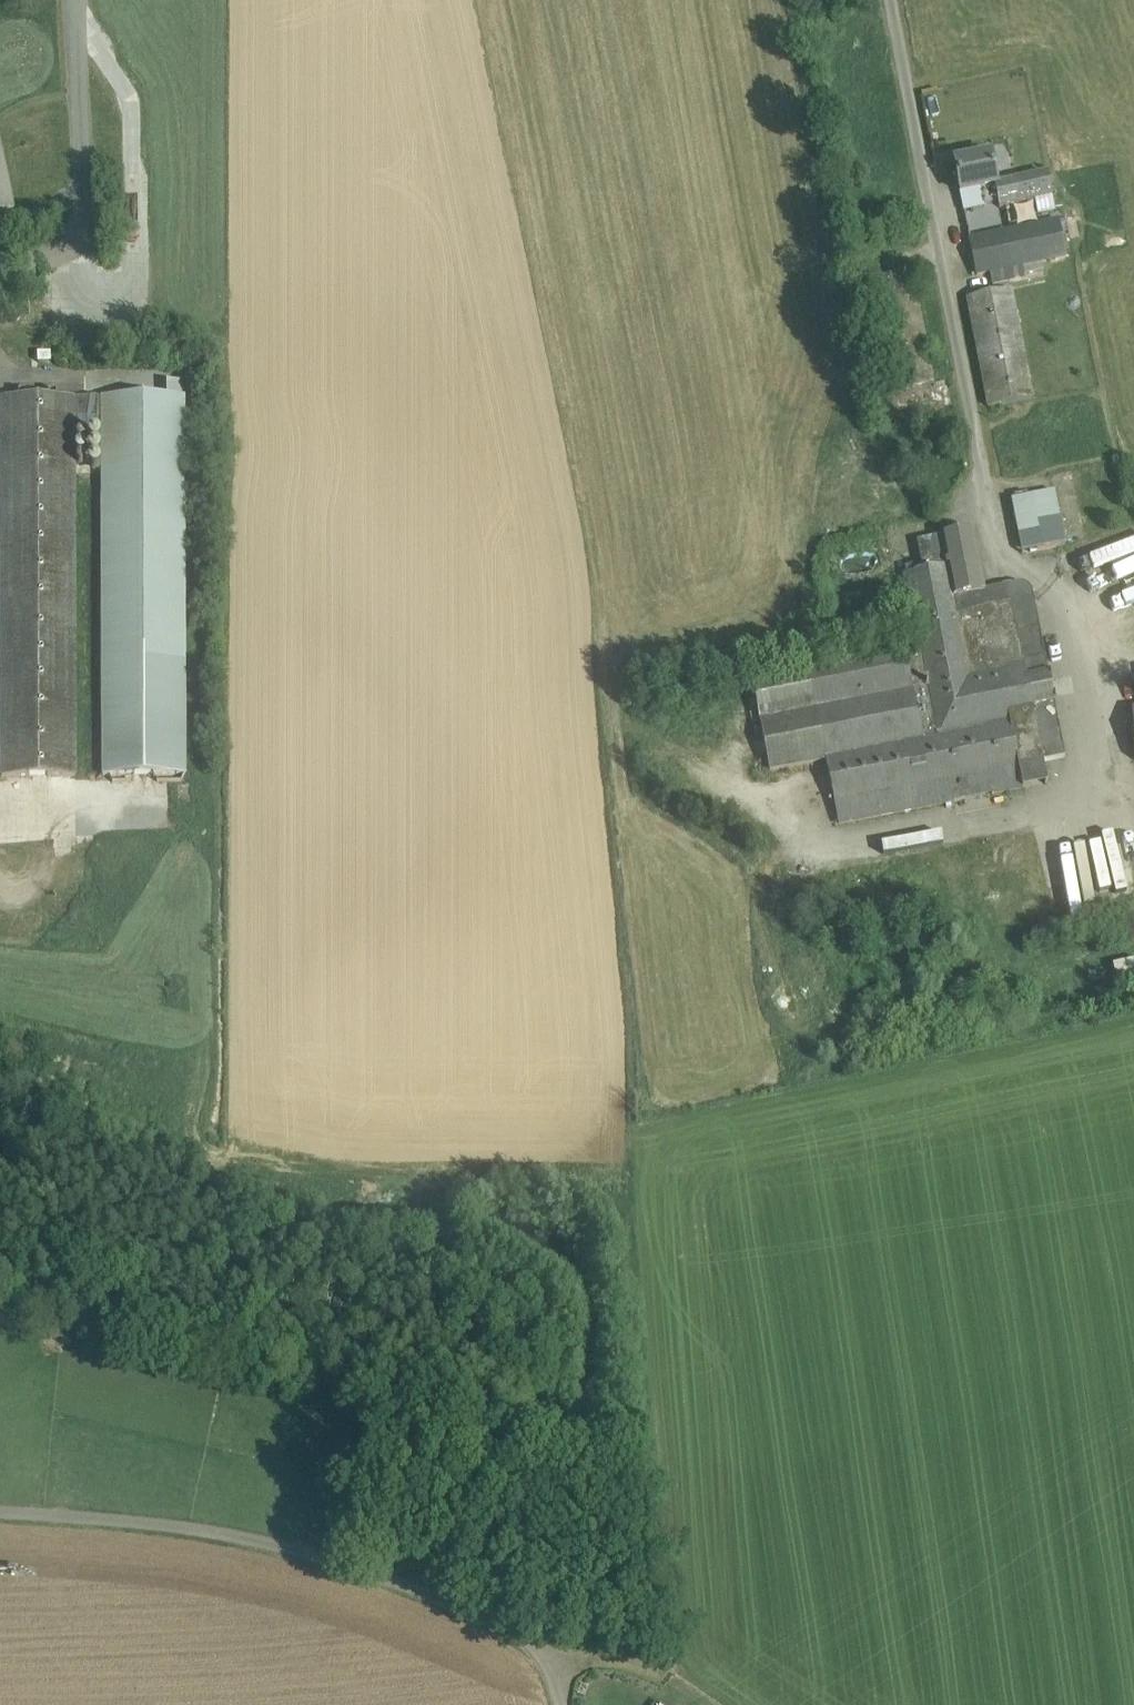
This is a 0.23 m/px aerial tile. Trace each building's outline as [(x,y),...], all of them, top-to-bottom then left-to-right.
[(14,209),(0,144),(0,212),(14,209)] [(1013,205),(1008,183),(998,185),(991,155),(976,158),(954,162),(960,193),(981,188),(984,205),(999,202),(1000,208),(1013,205)] [(1048,175),(1008,183),(1013,205),(1053,196),(1048,175)] [(1058,221),(970,239),(977,275),(990,272),(993,285),(1026,278),(1025,275),(1045,271),(1042,261),(1065,256),(1058,221)] [(967,298),(989,407),(1033,399),(1011,290),(967,298)] [(185,396),(101,397),(101,424),(102,776),(187,775),(185,396)] [(1,397),(2,776),(76,776),(75,418),(76,418),(76,420),(77,420),(77,422),(79,422),(79,424),(101,424),(101,397),(1,397)] [(1023,518),(1030,552),(1065,545),(1055,492),(1029,497),(1028,492),(1015,495),(1015,499),(1012,500),(1016,520),(1023,518)] [(807,667),(752,678),(770,771),(826,760),(839,824),(954,802),(993,794),(1048,783),(1043,762),(1065,758),(1031,581),(986,590),(973,530),(939,536),(945,567),(927,570),(925,564),(906,568),(921,644),(807,667)]
